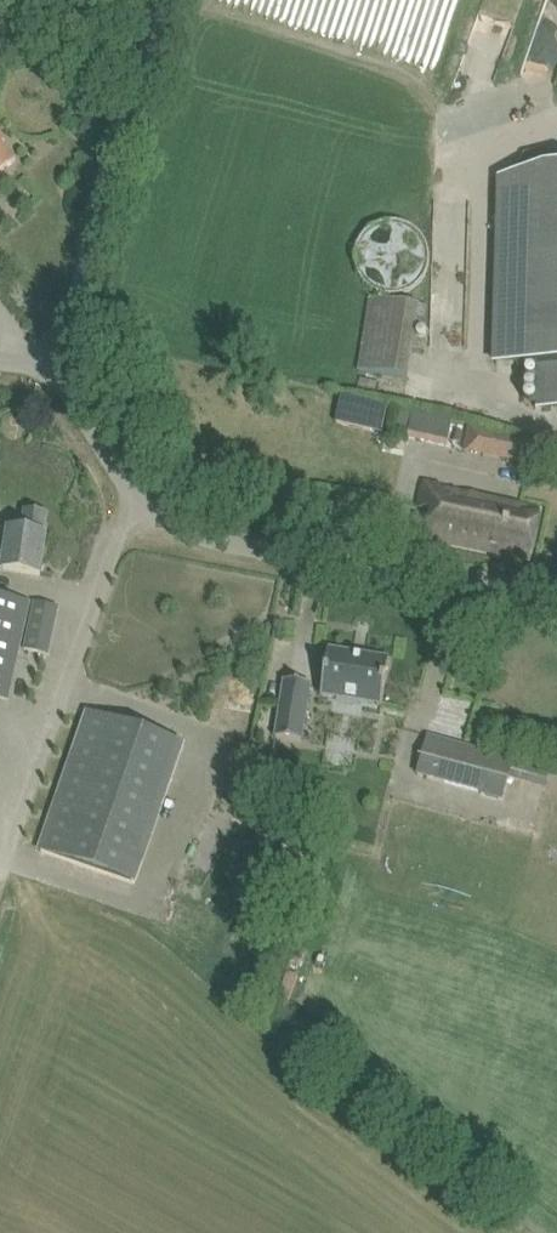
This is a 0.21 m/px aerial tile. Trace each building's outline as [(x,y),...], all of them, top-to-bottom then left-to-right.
[(16,161),(2,144),(5,141),(0,135),(0,175),(16,161)] [(545,168),(502,177),(497,365),(537,366),(536,409),(556,410),(556,168),(545,168)] [(430,290),(424,224),(359,229),(364,296),(430,290)] [(371,296),(358,370),(406,381),(417,322),(427,323),(430,307),(371,296)] [(109,324),(112,316),(104,314),(102,321),(109,324)] [(536,441),(468,425),(463,451),(530,466),(536,441)] [(530,561),(539,511),(428,486),(423,508),(435,511),(429,538),(530,561)] [(4,548),(1,570),(41,576),(46,537),(44,536),(48,515),(26,512),(23,533),(9,531),(9,532),(0,531),(0,548),(4,548)] [(7,596),(0,595),(0,698),(9,700),(31,602),(7,596)] [(35,603),(25,650),(49,655),(59,608),(35,603)] [(329,651),(322,696),(383,706),(390,660),(329,651)] [(285,680),(276,737),(302,741),(311,685),(285,680)] [(183,744),(91,712),(42,851),(134,883),(183,744)] [(428,734),(417,776),(481,794),(480,796),(503,802),(509,779),(515,758),(496,753),(428,734)]
